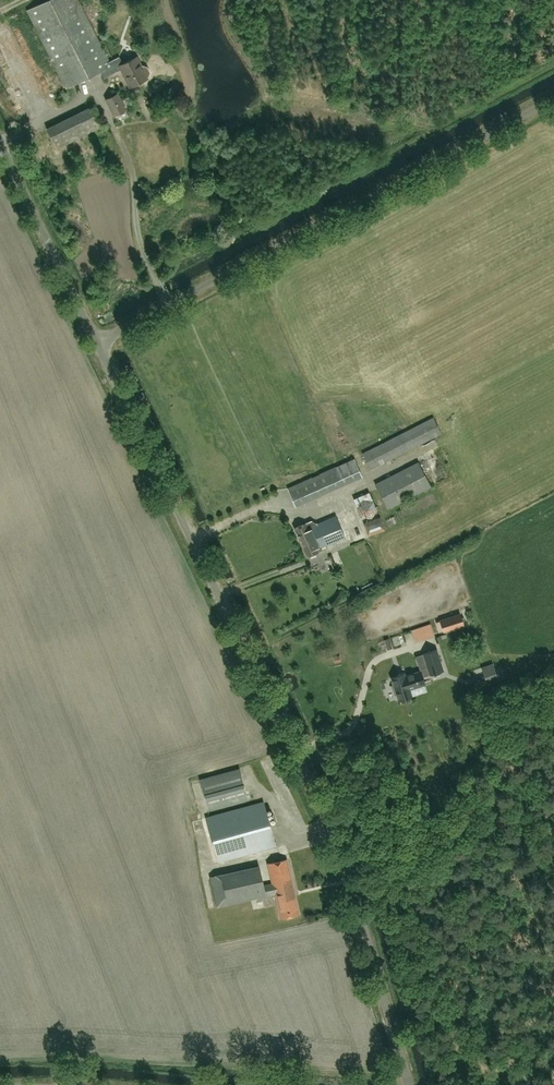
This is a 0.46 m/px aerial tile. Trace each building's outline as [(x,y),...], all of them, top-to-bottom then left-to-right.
[(26,11),(66,88),(100,71),(103,78),(121,69),(130,87),(148,78),(137,56),(123,63),(119,56),(109,61),(78,0),(47,0),(26,11)] [(114,116),(126,109),(117,93),(106,99),(114,116)] [(46,129),(57,149),(100,127),(90,107),(46,129)] [(370,469),(441,433),(433,417),(362,454),(370,469)] [(287,488),(295,506),(362,476),(354,458),(287,488)] [(430,486),(418,462),(375,484),(387,508),(430,486)] [(353,499),(357,508),(361,517),(372,518),(377,510),(373,500),(369,491),(353,499)] [(300,542),(340,526),(336,515),(313,525),(311,520),(305,523),(294,528),(300,542)] [(380,517),(364,523),(369,535),(384,529),(380,517)] [(340,526),(300,542),(306,556),(323,549),(321,547),(345,537),(340,526)] [(460,612),(439,619),(444,632),(464,625),(460,612)] [(431,623),(411,629),(415,642),(435,635),(431,623)] [(420,670),(406,675),(405,672),(390,677),(393,684),(391,685),(394,694),(395,693),(398,701),(401,700),(401,703),(411,700),(410,697),(412,696),(410,689),(424,684),(422,675),(429,673),(430,674),(443,670),(437,649),(423,654),(427,666),(420,668),(420,670)] [(483,666),(489,682),(498,678),(492,663),(483,666)] [(279,763),(275,764),(283,783),(287,782),(279,763)] [(239,769),(201,779),(209,810),(247,799),(239,769)] [(263,802),(207,818),(219,861),(275,846),(263,802)] [(224,905),(225,909),(209,913),(214,934),(267,923),(262,901),(229,908),(228,904),(274,894),(279,918),(300,914),(287,858),(267,862),(271,883),(264,884),(260,866),(210,877),(217,907),(224,905)]
